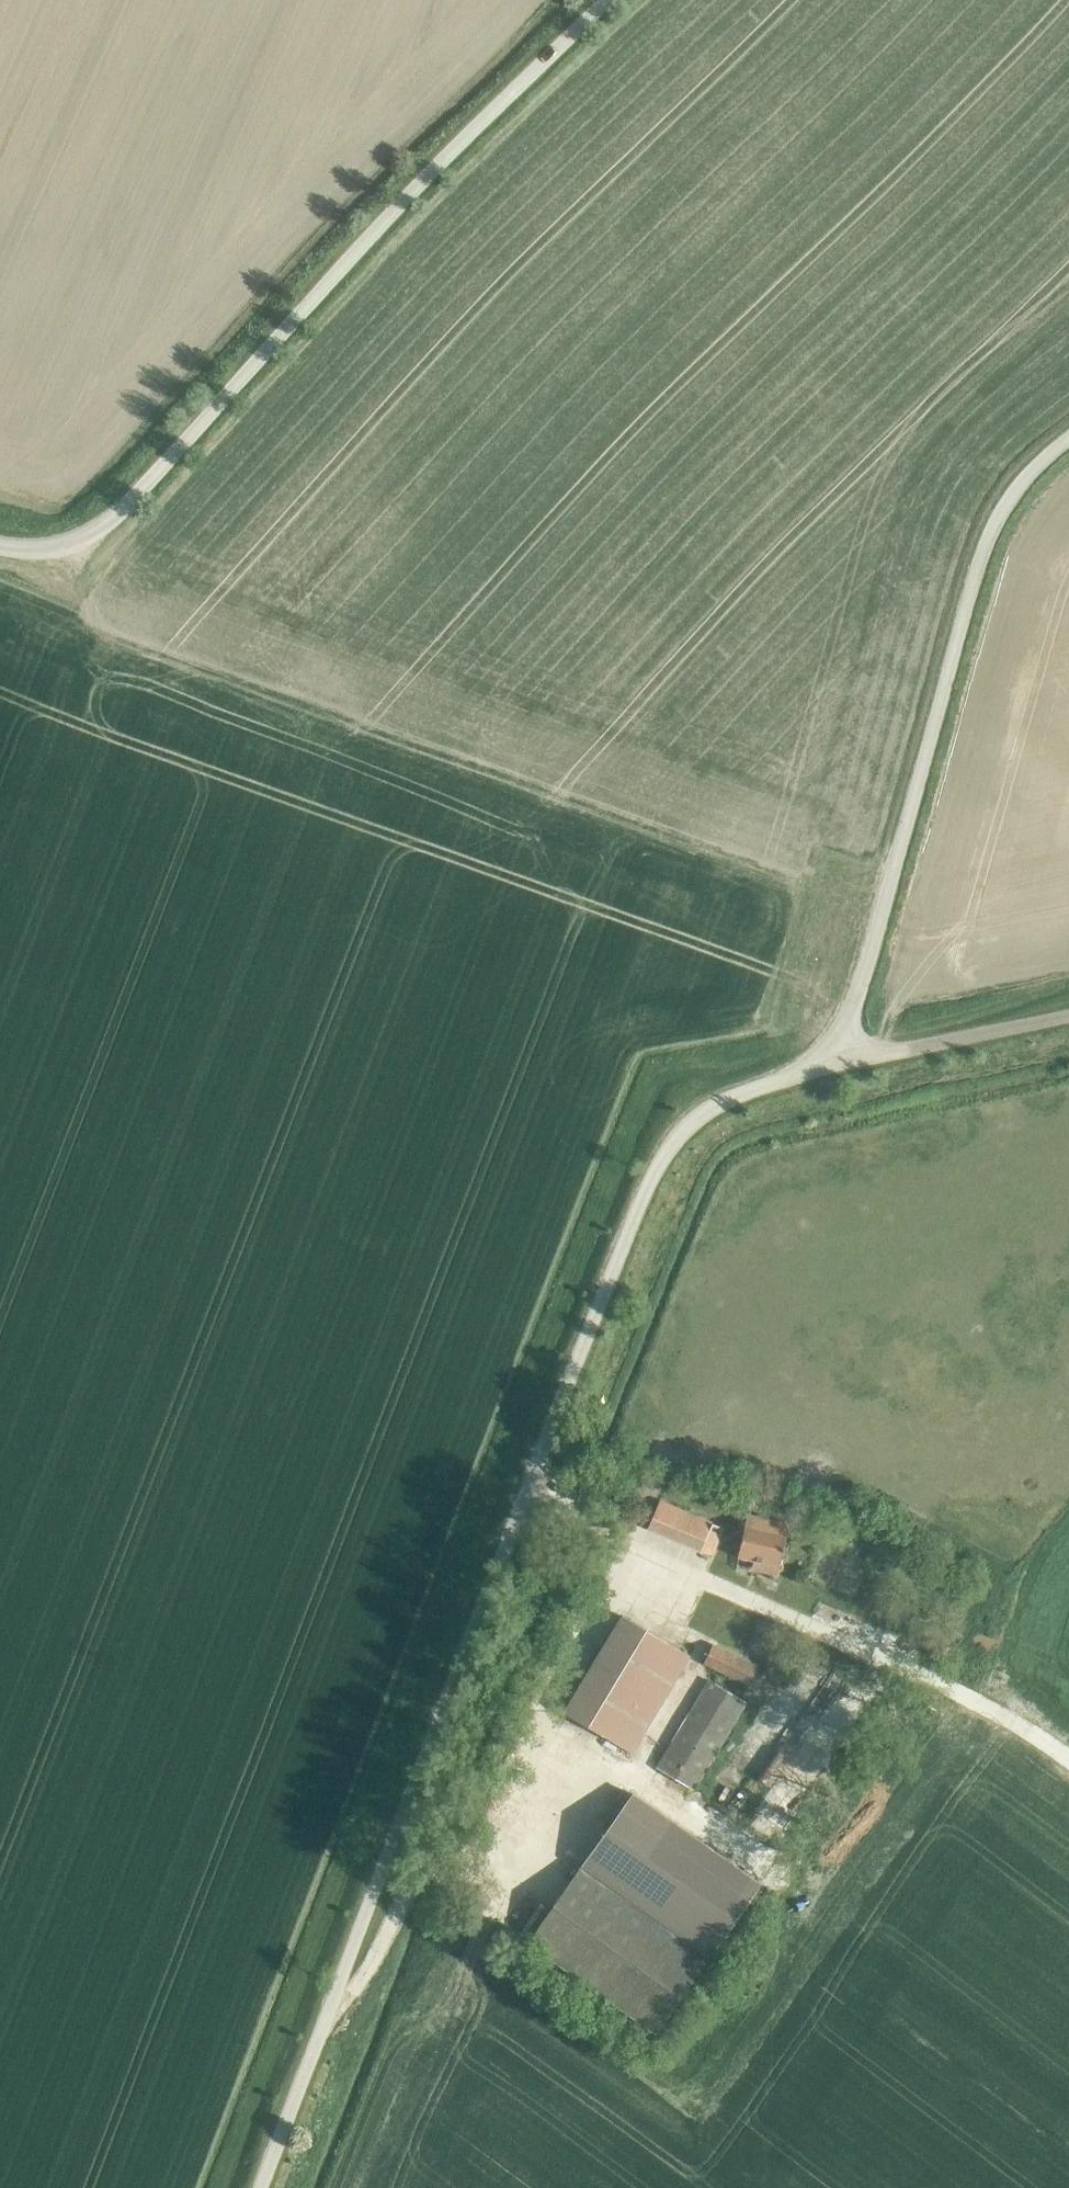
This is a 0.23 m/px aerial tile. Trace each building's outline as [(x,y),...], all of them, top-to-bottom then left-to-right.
[(710,1556),(722,1530),(658,1503),(647,1529),(710,1556)] [(778,1576),(790,1525),(748,1515),(738,1559),(760,1564),(759,1572),(778,1576)] [(563,1713),(630,1753),(689,1656),(622,1616),(563,1713)] [(702,1664),(716,1670),(746,1685),(755,1666),(710,1645),(702,1664)] [(657,1769),(692,1790),(745,1701),(710,1680),(657,1769)] [(626,1802),(584,1862),(709,1951),(752,1891),(758,1882),(633,1793),(626,1802)] [(653,2032),(703,1960),(578,1871),(527,1943),(653,2032)]
